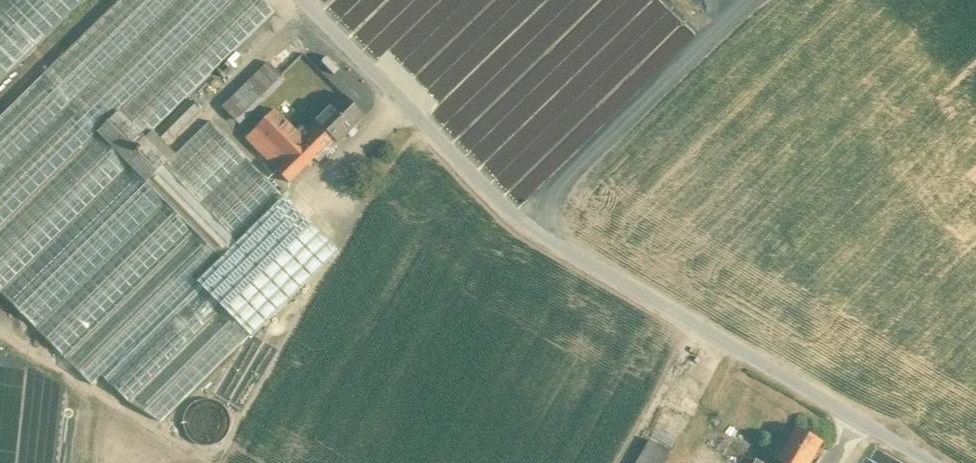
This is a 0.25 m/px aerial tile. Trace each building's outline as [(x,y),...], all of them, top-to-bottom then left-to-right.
[(84,0),(0,0),(0,83),(84,0)] [(43,75),(98,131),(119,110),(232,0),(119,0),(43,75)] [(119,110),(145,137),(275,11),(264,0),(232,0),(119,110)] [(269,62),(223,107),(235,120),(281,75),(269,62)] [(0,117),(0,227),(97,132),(98,131),(43,75),(0,117)] [(344,95),(308,130),(312,135),(306,140),(302,144),(315,157),(334,138),(338,143),(365,116),(344,95)] [(189,100),(156,132),(166,142),(199,110),(189,100)] [(306,140),(275,109),(246,138),(277,169),(276,169),(289,182),(315,157),(302,144),(306,140)] [(145,137),(119,110),(98,131),(97,132),(129,165),(135,171),(161,198),(165,202),(191,228),(195,232),(220,258),(237,241),(162,166),(160,163),(165,158),(145,137)] [(283,196),(209,120),(162,166),(237,241),(283,196)] [(0,227),(0,292),(129,165),(97,132),(0,227)] [(135,171),(6,297),(32,324),(161,198),(135,171)] [(220,258),(197,281),(249,334),(252,337),(339,252),(283,196),(237,241),(220,258)] [(165,202),(36,328),(62,354),(191,228),(165,202)] [(195,232),(66,358),(91,384),(101,375),(197,281),(220,258),(195,232)] [(197,281),(101,375),(108,382),(109,382),(127,401),(160,421),(249,334),(197,281)] [(184,413),(183,422),(185,431),(190,438),(198,443),(207,445),(216,442),(223,437),(228,429),(229,421),(227,412),(222,404),(214,400),(205,398),(196,400),(189,406),(184,413)] [(797,426),(777,459),(783,462),(782,462),(810,462),(823,441),(797,426)] [(636,462),(662,462),(670,451),(650,439),(636,462)]
